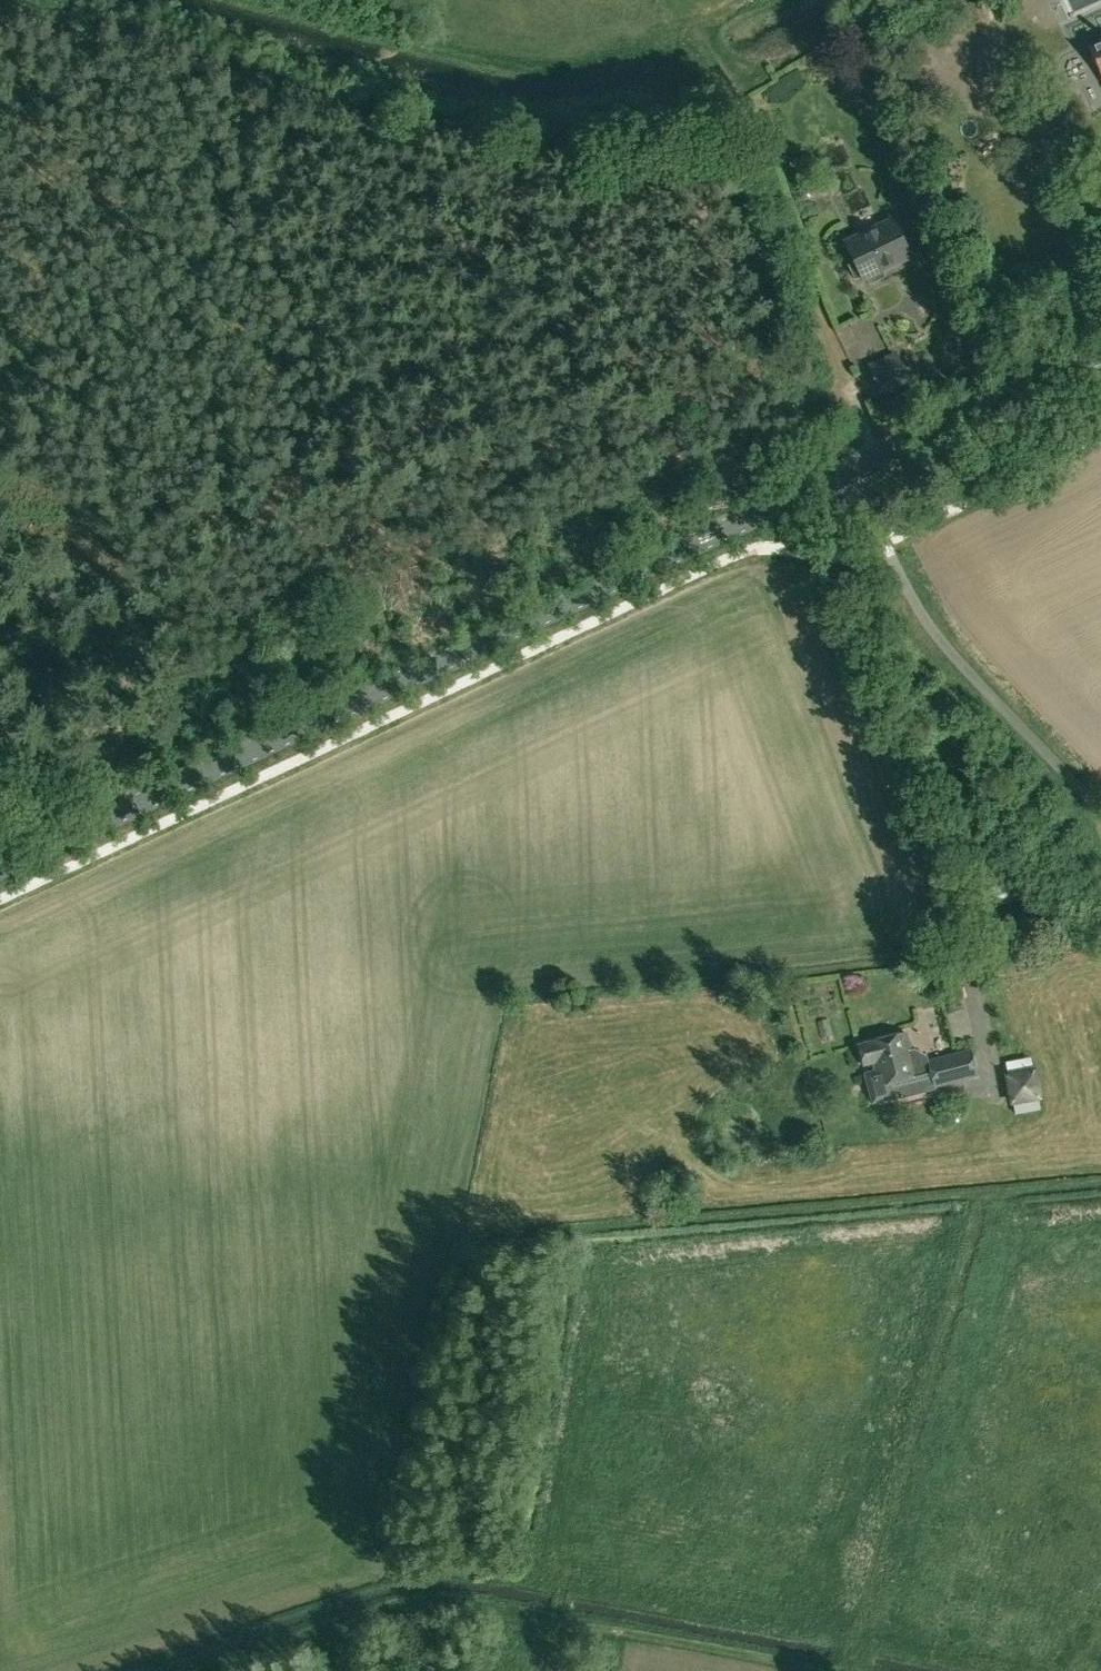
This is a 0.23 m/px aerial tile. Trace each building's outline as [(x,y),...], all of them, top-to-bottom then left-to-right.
[(1088,45),(1100,76),(1100,40),(1088,45)] [(892,216),(842,240),(852,262),(847,265),(854,279),(859,277),(862,283),(867,280),(869,284),(885,277),(883,272),(912,258),(892,216)] [(797,335),(802,346),(808,343),(804,333),(797,335)] [(910,378),(896,349),(863,364),(877,394),(910,378)] [(919,402),(912,386),(899,392),(906,408),(919,402)] [(897,396),(885,402),(891,415),(904,409),(897,396)] [(971,1049),(927,1060),(911,1050),(907,1032),(858,1044),(863,1065),(872,1063),(874,1071),(865,1073),(872,1102),(892,1097),(889,1083),(930,1072),(935,1088),(977,1077),(971,1049)] [(1007,1075),(1012,1102),(1038,1097),(1033,1071),(1007,1075)]
